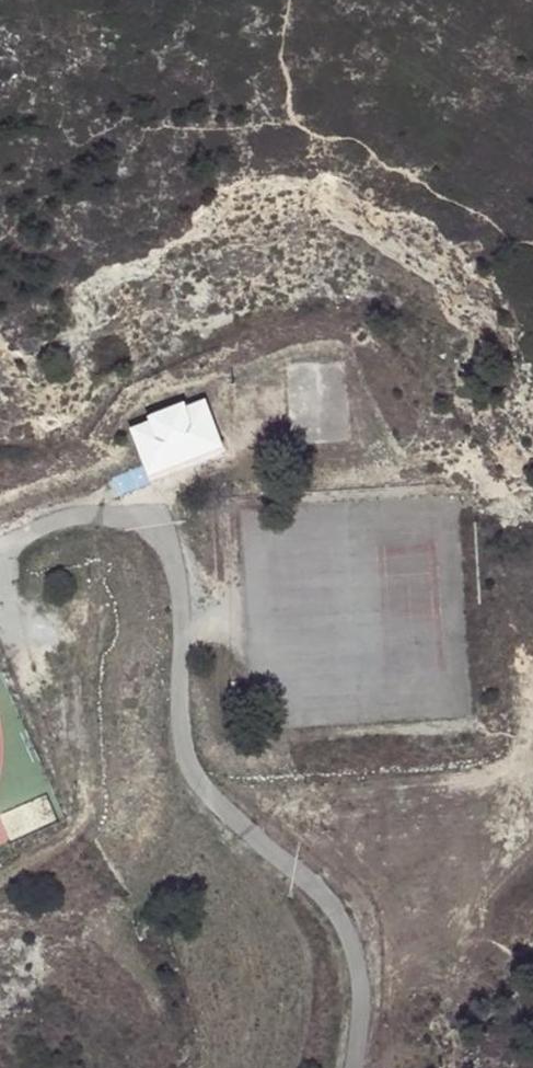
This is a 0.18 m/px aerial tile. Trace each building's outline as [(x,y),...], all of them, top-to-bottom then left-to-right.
[(151,423),(136,428),(156,474),(219,448),(198,402),(184,409),(182,405),(149,418),(151,423)]
